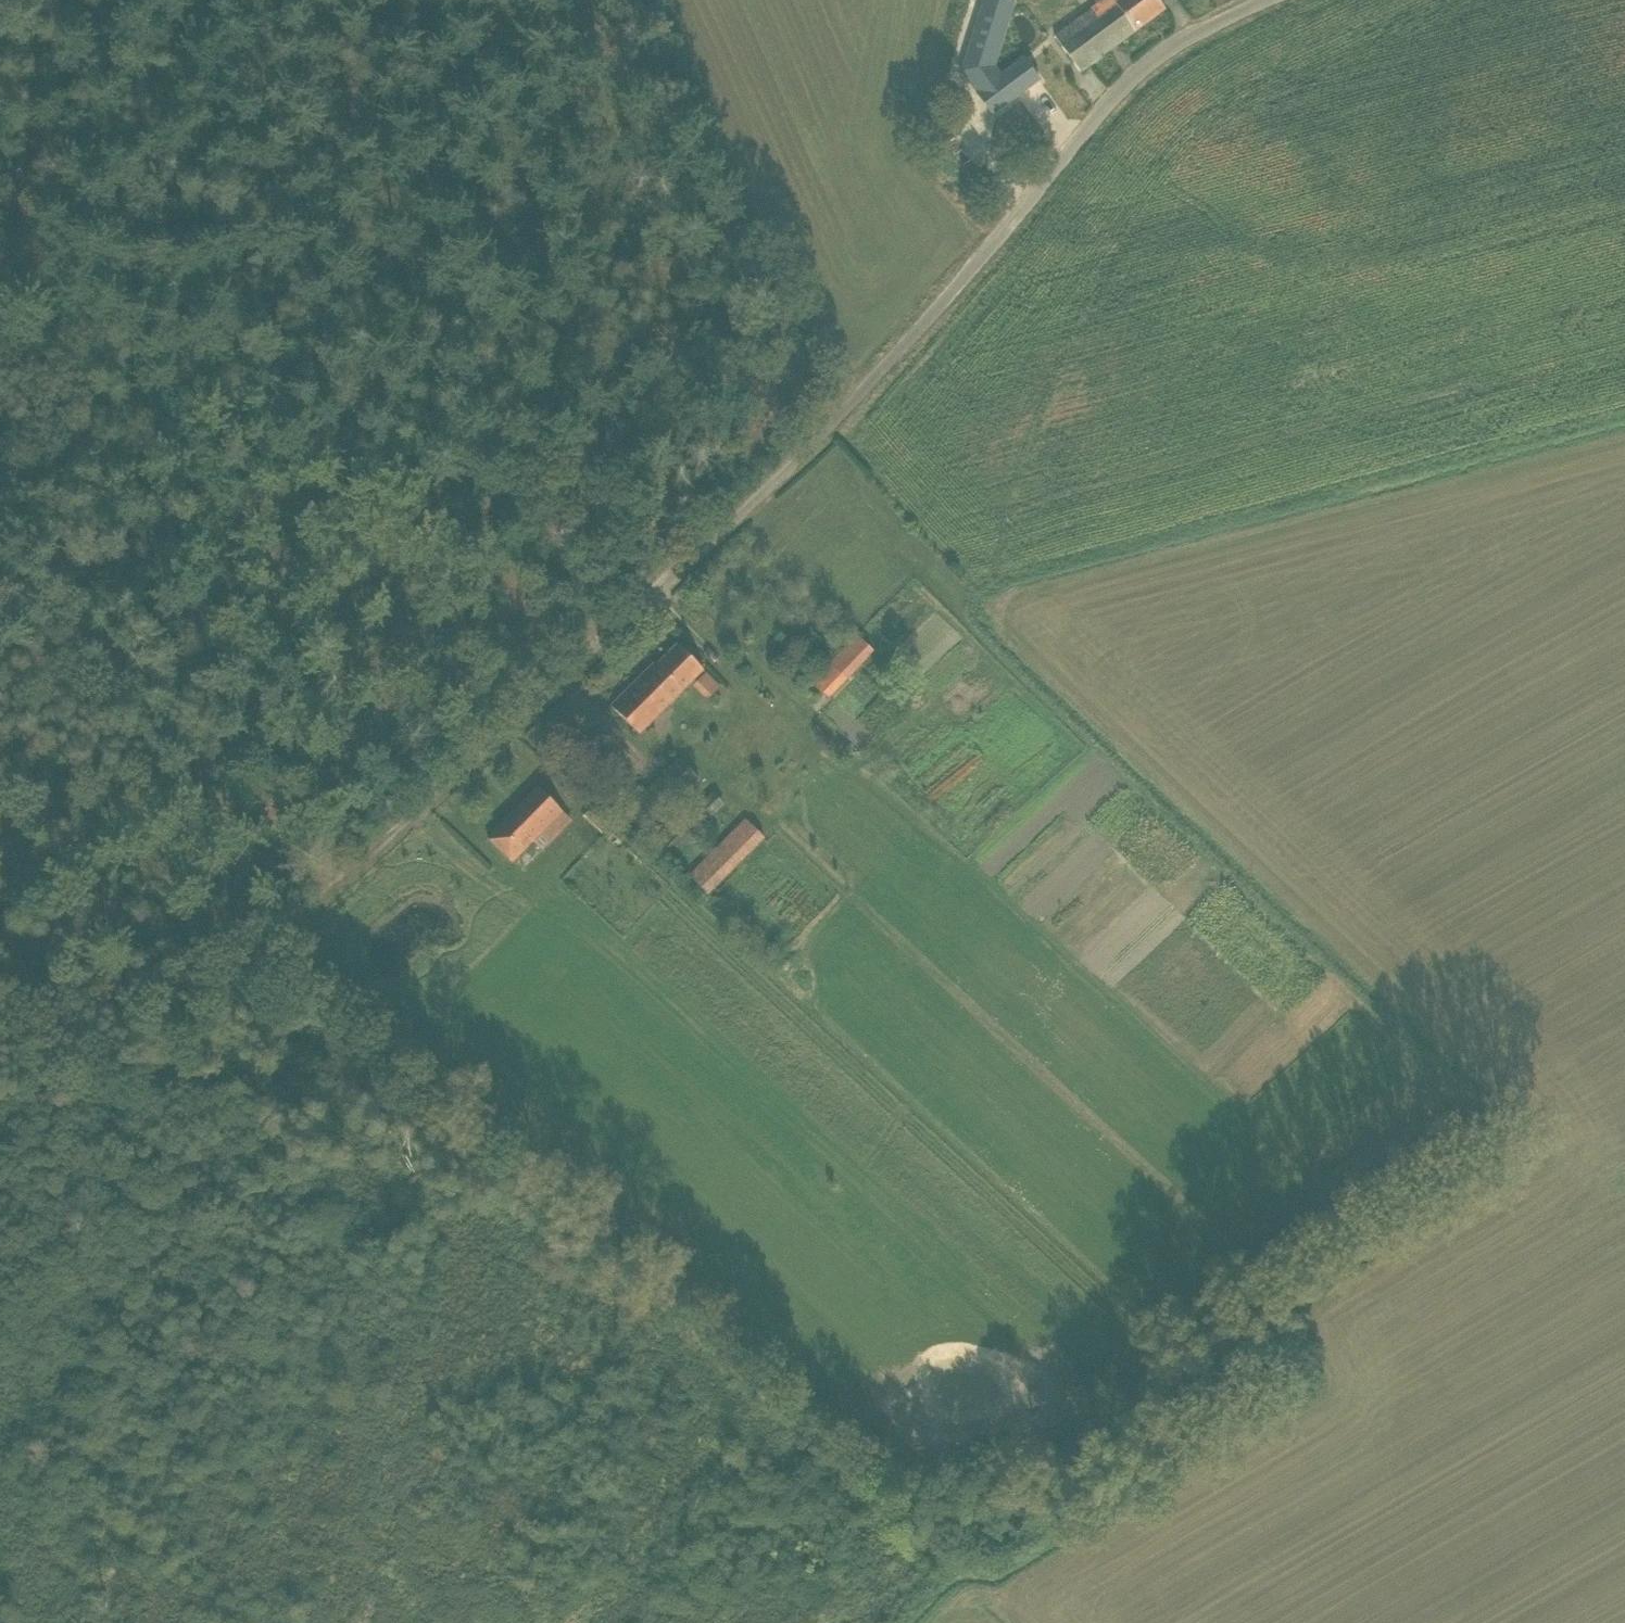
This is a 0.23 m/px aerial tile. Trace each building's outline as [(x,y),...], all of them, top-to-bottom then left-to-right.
[(998,46),(1008,0),(980,0),(972,40),(998,46)] [(1165,9),(1158,0),(1104,0),(1094,7),(1054,36),(1080,72),(1165,9)] [(1023,59),(976,94),(992,116),(1040,81),(1023,59)] [(874,651),(857,634),(812,681),(829,698),(874,651)] [(656,662),(612,706),(627,722),(639,734),(691,682),(703,670),(693,660),(678,645),(658,665),(656,662)] [(488,838),(513,862),(523,851),(563,812),(537,787),(498,826),(499,827),(488,838)] [(765,840),(745,820),(689,874),(708,894),(765,840)]
